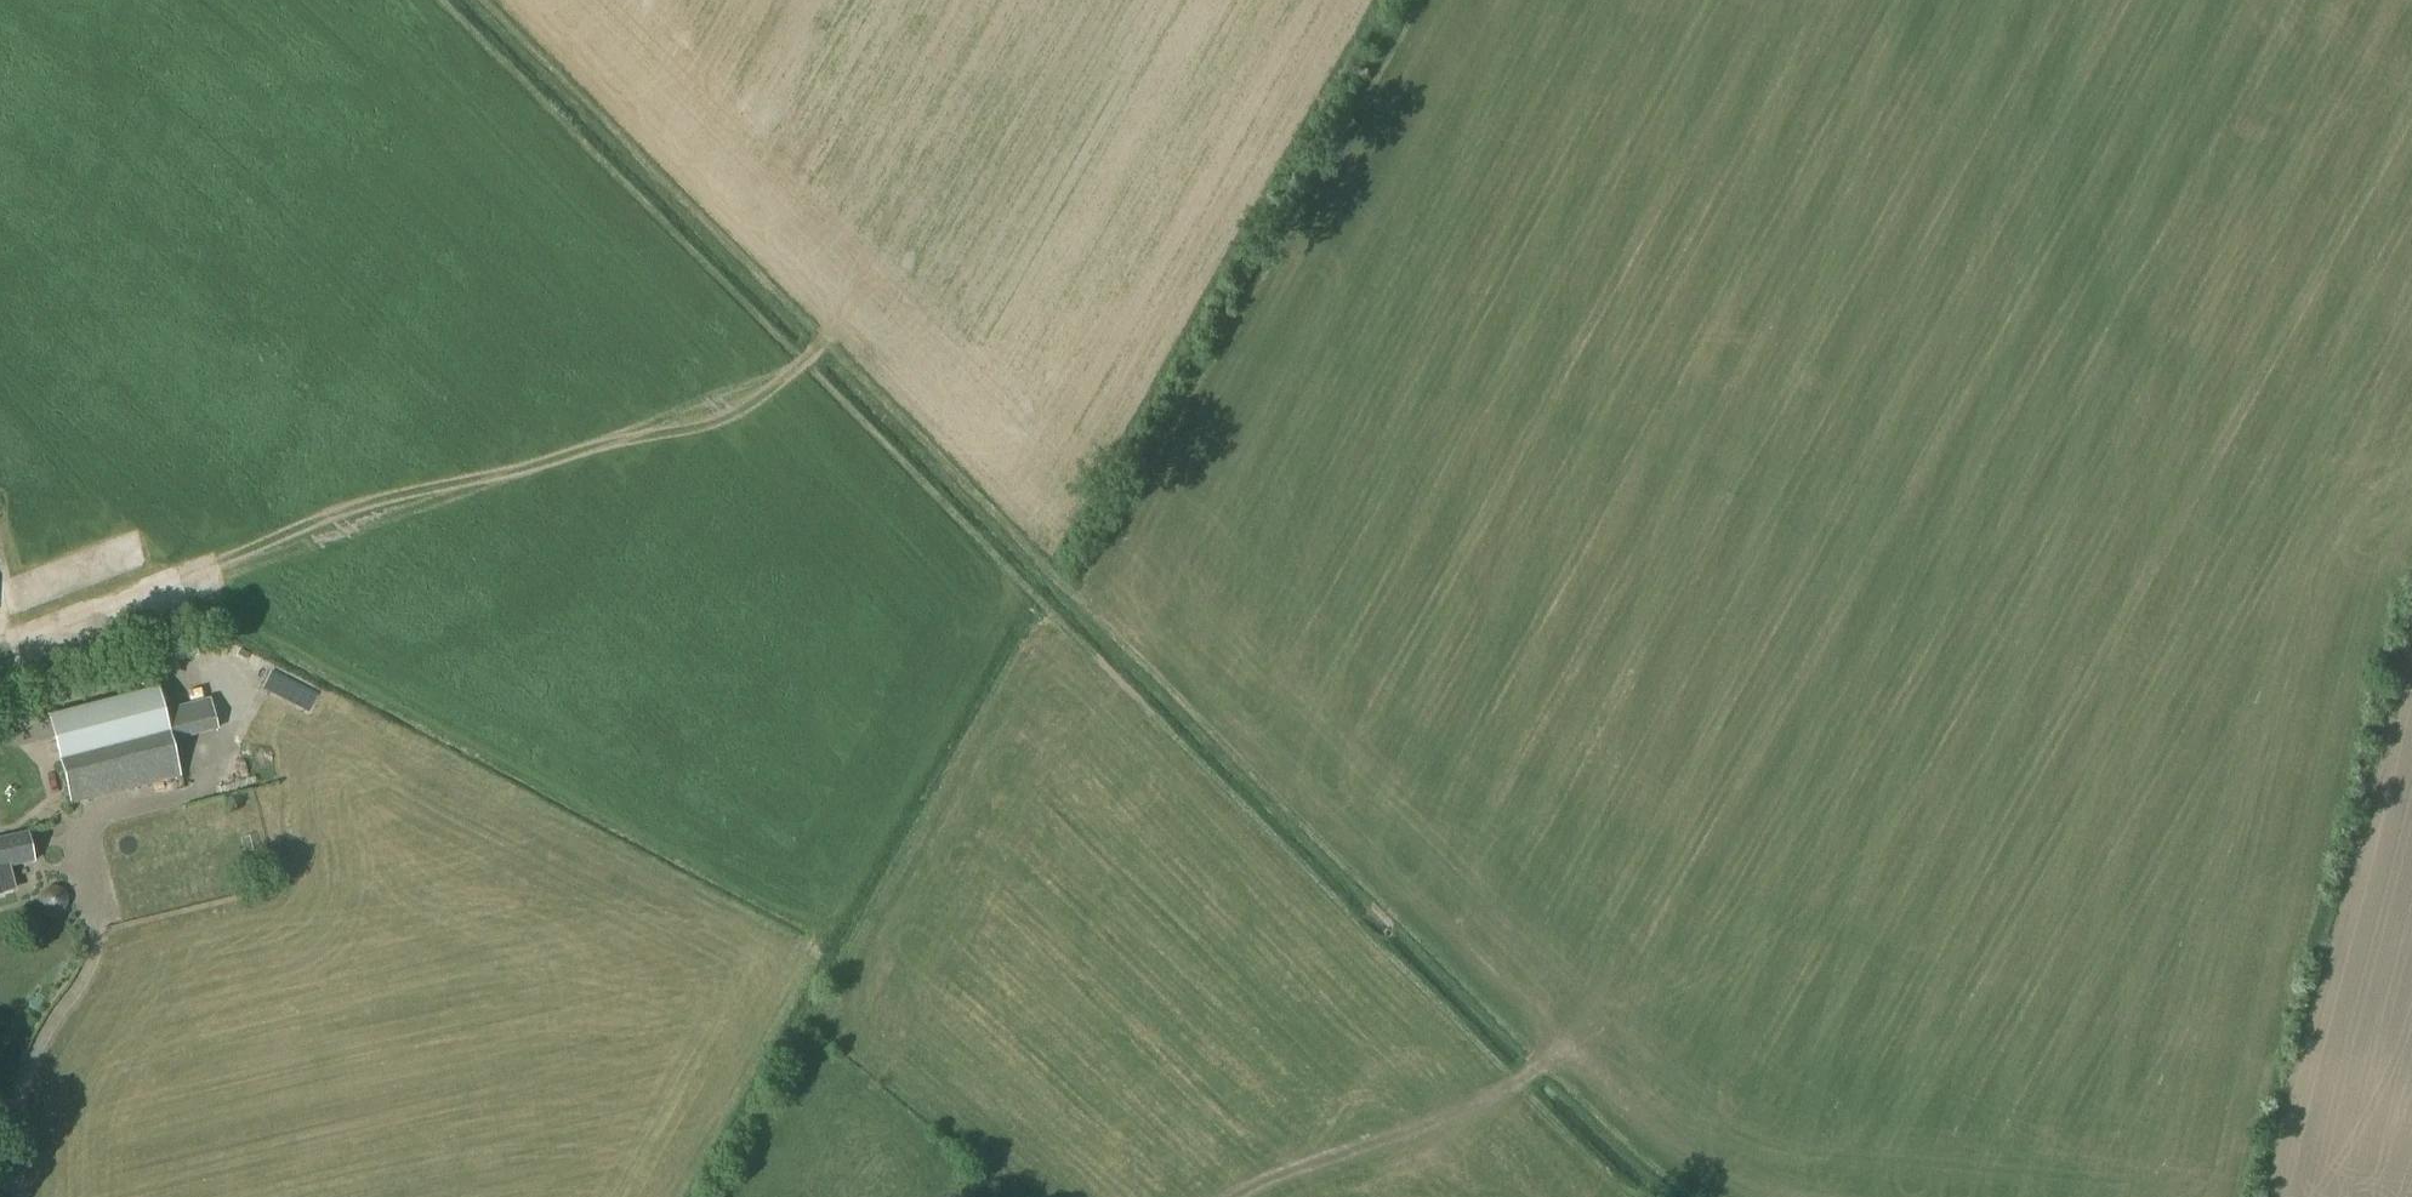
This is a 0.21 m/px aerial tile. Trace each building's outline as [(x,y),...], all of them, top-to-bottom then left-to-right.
[(158,688),(47,717),(59,760),(71,803),(181,776),(173,742),(163,710),(158,688)] [(33,861),(27,837),(0,844),(0,848),(2,854),(0,855),(0,869),(33,861)]
